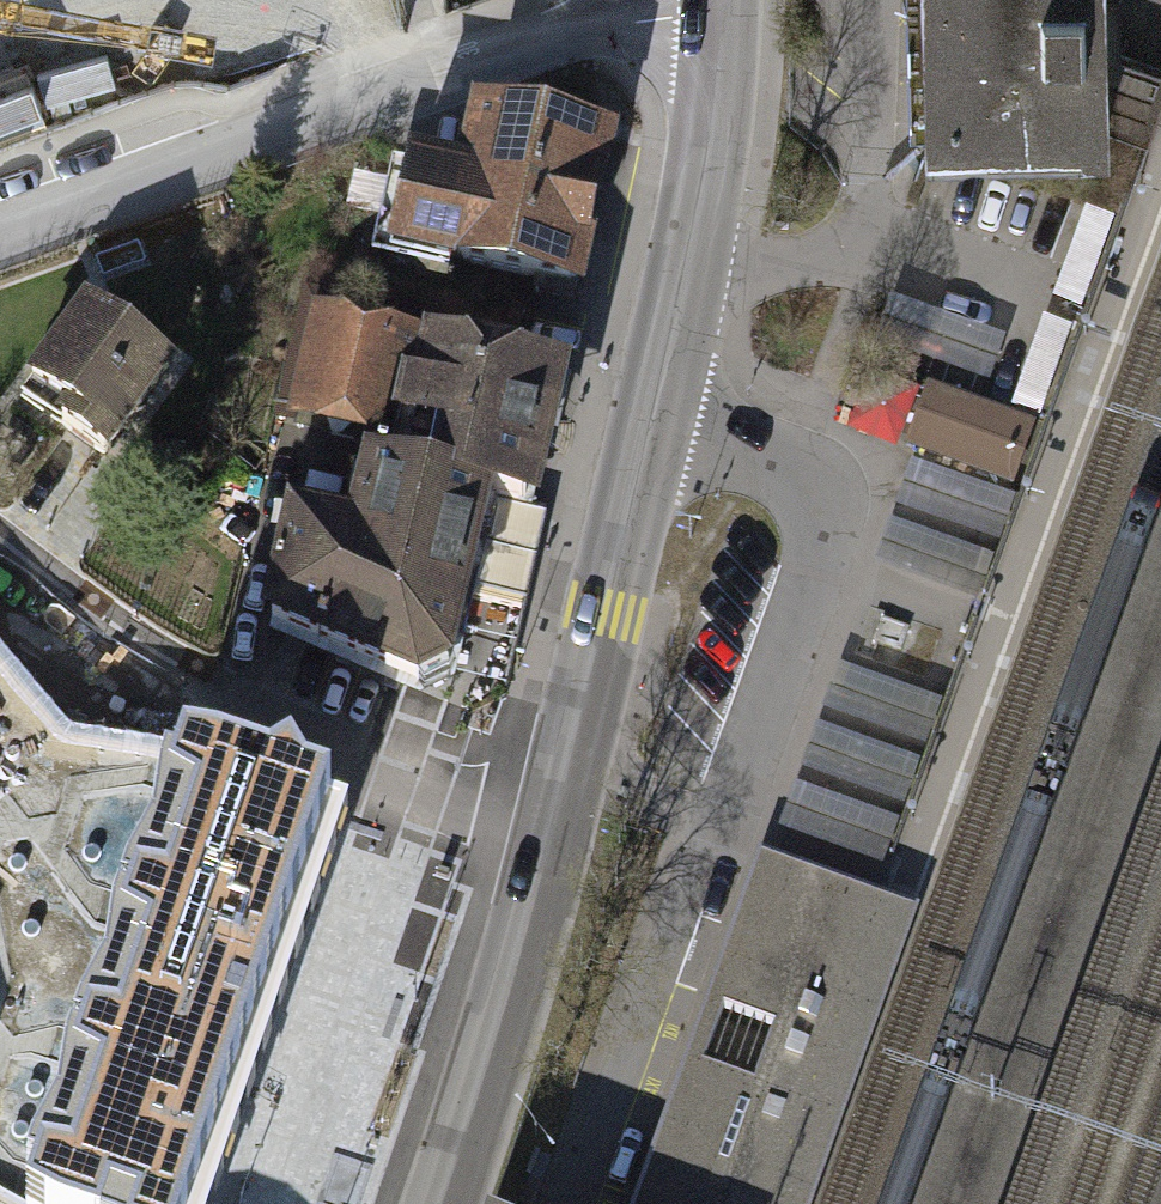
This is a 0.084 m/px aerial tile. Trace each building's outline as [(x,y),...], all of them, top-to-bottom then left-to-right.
[(934,114),(1123,111),(1122,0),(933,0),(934,114)] [(622,148),(474,118),(461,177),(414,167),(412,173),(394,169),(374,263),(391,266),(390,270),(588,311),(622,148)] [(169,366),(87,307),(26,392),(73,426),(71,429),(106,455),(169,366)] [(400,333),(314,313),(287,434),(373,453),(400,333)] [(405,447),(396,486),(460,500),(458,510),(496,518),(543,529),(576,386),(426,352),(415,400),(405,398),(395,444),(405,447)] [(918,390),(870,373),(852,424),(900,441),(918,390)] [(1031,428),(932,391),(910,450),(1009,486),(1031,428)] [(910,461),(894,507),(1001,544),(1017,498),(910,461)] [(354,540),(290,526),(264,642),(422,712),(456,692),(496,518),(458,510),(460,500),(396,486),(368,479),(354,540)] [(889,519),(871,568),(978,606),(996,557),(889,519)] [(1160,747),(1160,528),(918,1203),(1001,1203),(1160,747)] [(347,821),(221,772),(69,750),(0,661),(0,1144),(2,1152),(0,1160),(0,1203),(216,1203),(347,821)] [(838,665),(822,709),(928,747),(944,704),(838,665)] [(923,762),(817,725),(801,769),(907,807),(923,762)] [(902,822),(796,785),(779,833),(885,870),(902,822)] [(637,1203),(673,1203),(690,1154),(684,1152),(677,1149),(680,1140),(771,885),(871,920),(769,1203),(809,1203),(913,911),(761,857),(637,1203)] [(871,920),(771,885),(680,1140),(677,1149),(684,1152),(690,1154),(673,1203),(769,1203),(871,920)]
